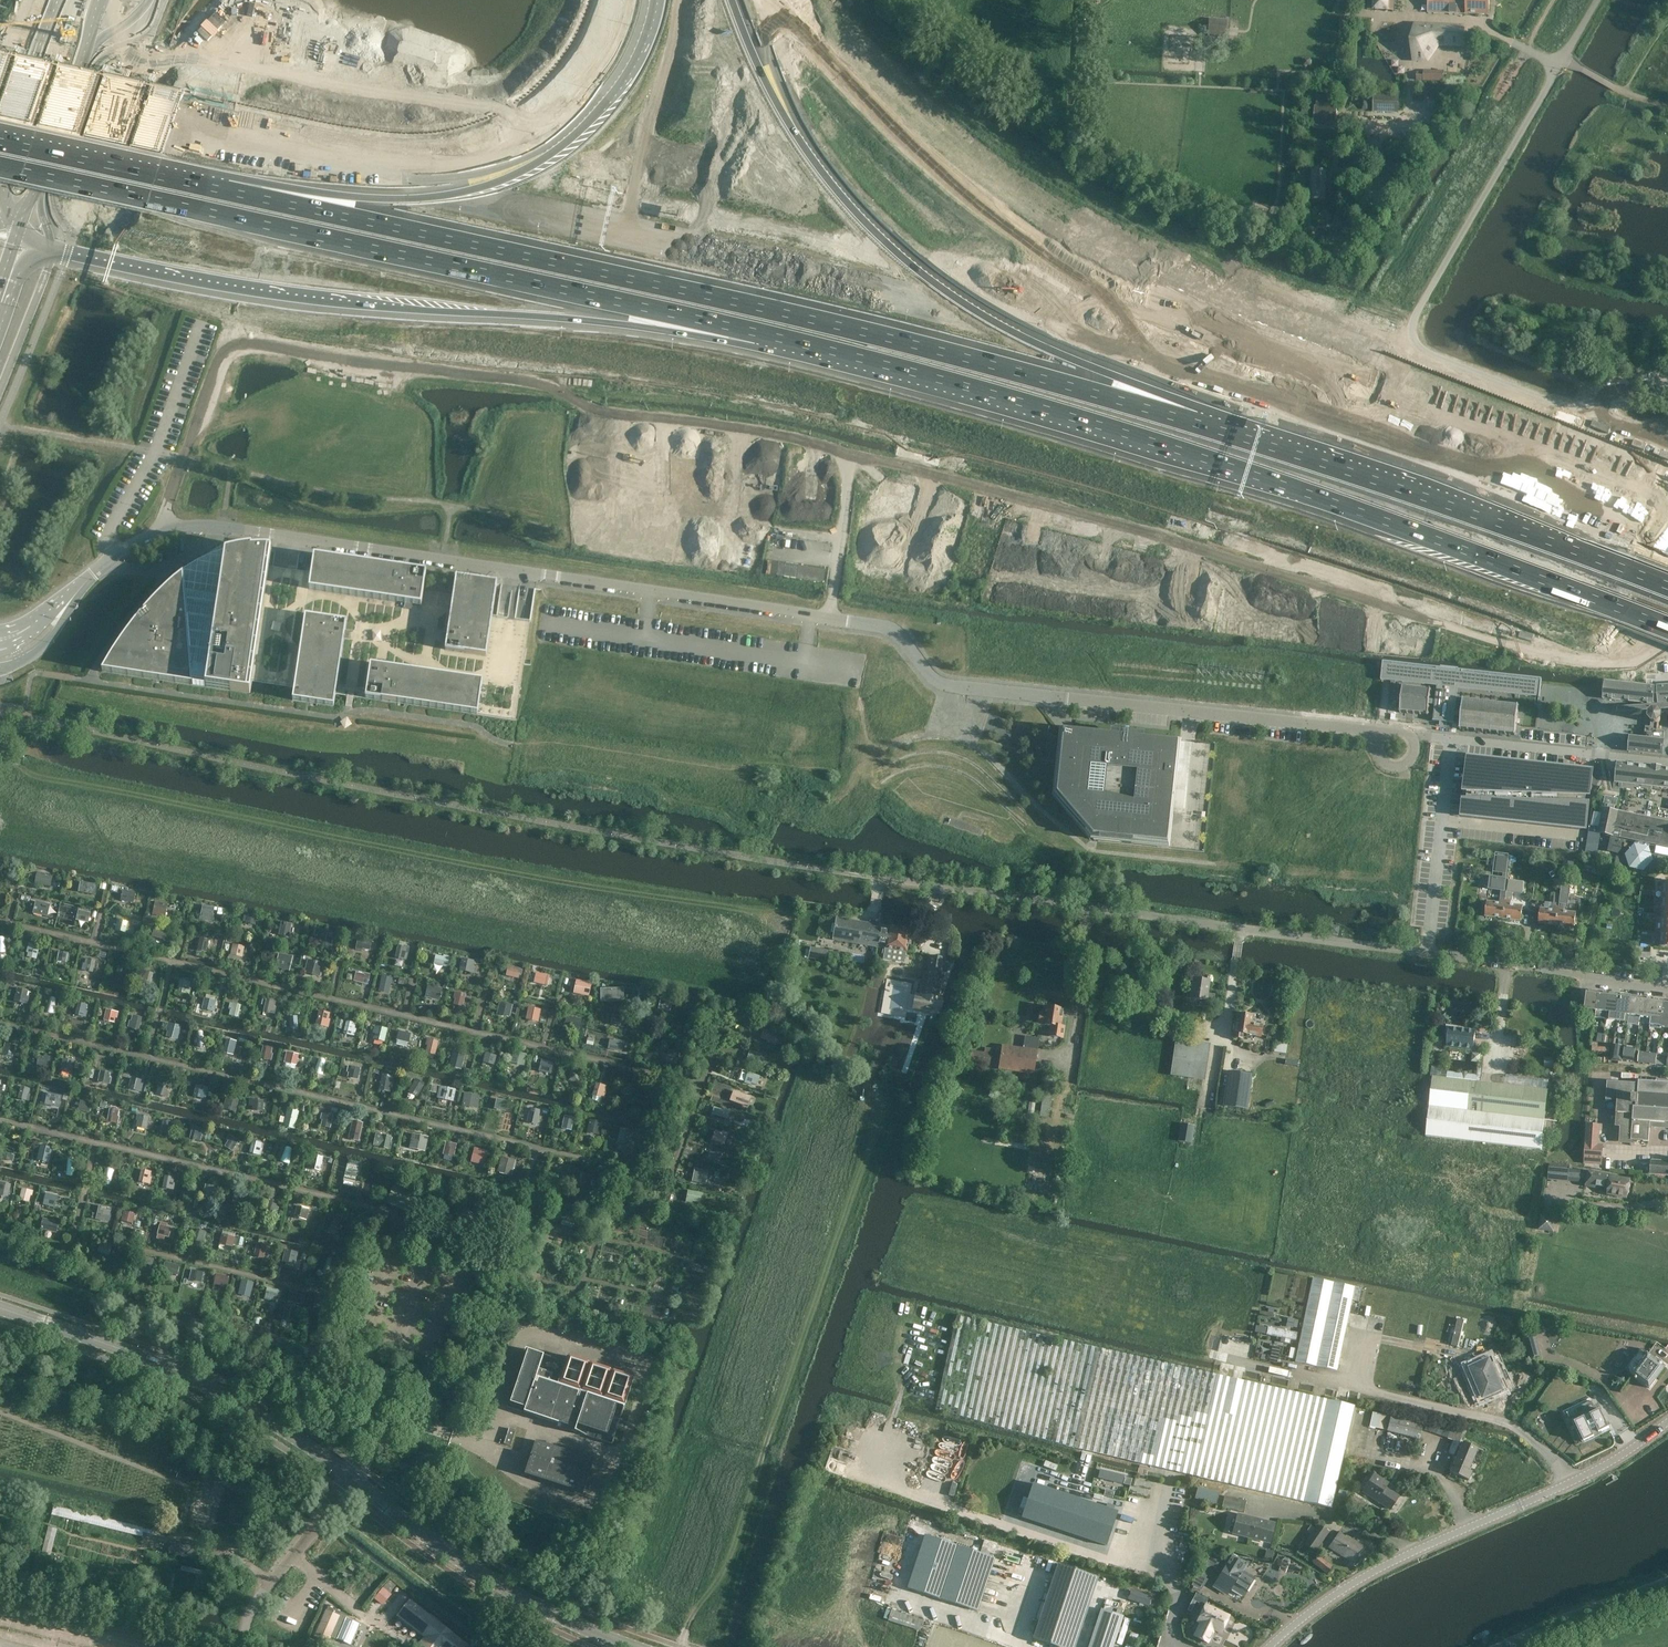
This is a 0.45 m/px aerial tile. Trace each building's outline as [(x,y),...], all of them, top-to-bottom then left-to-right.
[(1396,12),(1396,0),(1370,0),(1369,11),(1396,12)] [(1428,12),(1489,15),(1490,0),(1429,0),(1428,12)] [(1209,19),(1208,34),(1226,35),(1227,20),(1209,19)] [(1466,25),(1414,23),(1412,63),(1428,63),(1439,47),(1465,48),(1466,25)] [(1437,74),(1430,73),(1423,73),(1423,80),(1443,81),(1443,72),(1437,72),(1437,74)] [(1393,110),(1398,110),(1398,96),(1374,95),(1374,111),(1393,112),(1393,110)] [(1336,122),(1337,110),(1337,107),(1315,107),(1314,121),(1336,122)] [(1325,199),(1326,171),(1312,170),(1311,198),(1325,199)] [(311,572),(297,570),(269,566),(271,551),(265,551),(261,551),(256,551),(252,551),(252,549),(245,550),(239,551),(232,552),(225,554),(219,599),(185,594),(183,574),(178,578),(172,584),(165,590),(160,596),(155,600),(149,606),(144,613),(138,619),(133,625),(128,631),(123,639),(118,646),(113,653),(110,659),(106,666),(102,672),(250,694),(252,681),(294,687),(292,700),(334,706),(336,694),(365,698),(515,721),(516,720),(516,719),(520,689),(521,689),(521,687),(520,687),(524,665),(530,666),(531,660),(525,660),(527,648),(526,648),(530,621),(520,619),(501,616),(492,615),(497,583),(456,577),(451,610),(421,606),(426,573),(314,556),(311,572)] [(823,582),(825,568),(768,559),(766,573),(823,582)] [(1457,688),(1515,694),(1539,697),(1540,683),(1541,680),(1384,663),(1382,679),(1438,686),(1436,701),(1430,700),(1429,704),(1436,705),(1434,721),(1440,722),(1447,723),(1447,722),(1453,723),(1454,716),(1461,716),(1461,712),(1454,712),(1457,688)] [(1653,704),(1655,687),(1654,687),(1612,683),(1606,682),(1605,682),(1605,683),(1605,684),(1603,698),(1603,699),(1604,699),(1642,703),(1653,704)] [(1429,704),(1430,700),(1430,697),(1431,697),(1431,696),(1430,696),(1430,691),(1431,691),(1431,690),(1431,689),(1429,688),(1429,689),(1423,689),(1424,688),(1422,688),(1422,689),(1417,688),(1417,687),(1416,687),(1416,688),(1411,688),(1411,687),(1410,687),(1409,688),(1404,687),(1404,686),(1402,686),(1402,687),(1401,687),(1401,688),(1402,688),(1401,695),(1400,695),(1400,696),(1401,696),(1401,703),(1400,703),(1400,704),(1400,711),(1399,710),(1399,712),(1400,712),(1400,713),(1401,713),(1401,712),(1402,712),(1407,712),(1407,713),(1408,714),(1408,713),(1413,713),(1413,714),(1414,714),(1415,713),(1420,714),(1420,715),(1421,715),(1421,714),(1427,714),(1427,715),(1428,715),(1428,714),(1429,715),(1429,713),(1428,713),(1429,708),(1430,708),(1430,707),(1429,707),(1429,704)] [(1667,686),(1664,686),(1663,686),(1659,687),(1659,686),(1658,686),(1658,687),(1657,687),(1655,687),(1653,704),(1642,703),(1642,707),(1632,707),(1632,711),(1654,710),(1653,714),(1654,714),(1655,714),(1656,714),(1657,714),(1658,714),(1659,710),(1667,709),(1667,686)] [(1461,712),(1461,716),(1461,718),(1460,718),(1460,719),(1461,720),(1460,727),(1459,727),(1459,728),(1460,729),(1460,730),(1461,730),(1461,729),(1467,729),(1467,730),(1468,730),(1468,729),(1475,730),(1475,731),(1476,731),(1476,730),(1482,731),(1482,732),(1483,732),(1483,731),(1490,732),(1489,733),(1491,733),(1491,732),(1497,733),(1497,734),(1498,734),(1498,733),(1505,733),(1505,734),(1506,735),(1506,734),(1514,735),(1514,736),(1515,736),(1515,735),(1516,735),(1517,733),(1516,733),(1516,726),(1517,726),(1518,724),(1517,724),(1517,717),(1518,717),(1519,716),(1518,715),(1518,708),(1519,708),(1520,707),(1519,706),(1517,705),(1517,706),(1509,705),(1509,704),(1508,704),(1508,705),(1501,705),(1502,704),(1500,704),(1494,704),(1494,703),(1493,703),(1493,704),(1486,703),(1486,702),(1485,702),(1485,703),(1479,702),(1479,701),(1478,701),(1478,702),(1471,701),(1471,700),(1470,700),(1470,701),(1464,701),(1464,700),(1463,699),(1463,700),(1462,700),(1462,701),(1463,702),(1462,709),(1461,709),(1461,711),(1462,711),(1461,712)] [(1659,715),(1658,714),(1657,714),(1656,714),(1655,714),(1654,714),(1653,714),(1652,715),(1651,716),(1651,717),(1651,718),(1650,718),(1651,719),(1651,720),(1651,721),(1650,730),(1646,730),(1646,727),(1646,730),(1645,739),(1630,737),(1629,751),(1662,755),(1664,732),(1658,731),(1659,723),(1660,722),(1660,721),(1661,720),(1661,719),(1661,718),(1661,717),(1660,716),(1659,715)] [(1092,838),(1093,839),(1094,841),(1168,849),(1171,829),(1180,739),(1059,726),(1057,749),(1052,795),(1090,840),(1091,840),(1090,840),(1092,838)] [(1578,796),(1579,774),(1514,767),(1515,762),(1467,756),(1463,792),(1468,793),(1466,801),(1462,800),(1460,816),(1587,830),(1590,804),(1575,803),(1575,795),(1578,796)] [(1619,764),(1619,763),(1618,763),(1618,764),(1616,782),(1616,783),(1617,783),(1617,782),(1667,788),(1667,769),(1619,764)] [(1606,796),(1605,803),(1617,806),(1619,799),(1606,796)] [(1603,808),(1598,833),(1614,836),(1613,837),(1611,837),(1608,852),(1621,854),(1624,839),(1616,838),(1616,837),(1641,842),(1641,843),(1635,842),(1632,859),(1646,862),(1650,845),(1644,843),(1644,842),(1666,847),(1666,848),(1656,846),(1654,854),(1667,856),(1667,822),(1603,808)] [(1486,911),(1485,916),(1503,919),(1506,899),(1507,892),(1508,880),(1511,856),(1498,855),(1495,873),(1503,874),(1503,879),(1492,877),(1492,878),(1491,889),(1501,890),(1499,904),(1487,902),(1486,911)] [(1618,857),(1615,870),(1622,871),(1624,858),(1618,857)] [(1565,859),(1562,882),(1567,883),(1569,871),(1574,871),(1575,862),(1570,861),(1570,860),(1565,859)] [(1592,870),(1592,873),(1599,874),(1600,868),(1593,866),(1593,868),(1592,870)] [(50,876),(37,874),(35,882),(48,885),(50,876)] [(1506,899),(1503,919),(1522,921),(1522,916),(1523,907),(1511,905),(1512,900),(1513,901),(1514,893),(1523,894),(1525,882),(1508,880),(1507,892),(1506,899)] [(98,885),(81,882),(79,892),(96,896),(98,885)] [(1559,907),(1557,926),(1575,928),(1576,914),(1564,912),(1565,908),(1568,908),(1570,886),(1562,885),(1561,895),(1560,902),(1559,907)] [(133,902),(135,894),(123,891),(121,900),(133,902)] [(1540,914),(1539,924),(1556,926),(1557,926),(1559,907),(1560,902),(1561,895),(1555,894),(1553,911),(1540,909),(1540,913),(1540,914)] [(51,905),(36,901),(33,914),(48,917),(51,905)] [(165,916),(166,911),(163,911),(164,904),(155,902),(153,914),(165,916)] [(201,919),(212,921),(213,910),(207,909),(207,907),(203,907),(201,919)] [(90,914),(80,911),(78,920),(88,922),(90,914)] [(255,926),(256,918),(243,915),(243,919),(244,920),(244,924),(255,926)] [(125,932),(128,922),(123,921),(123,919),(119,918),(116,930),(125,932)] [(904,964),(910,930),(908,930),(907,929),(907,928),(904,928),(902,929),(836,918),(833,940),(882,948),(880,959),(904,964)] [(287,923),(281,922),(279,934),(289,936),(291,926),(287,925),(287,923)] [(1339,927),(1328,926),(1327,934),(1338,935),(1339,927)] [(164,939),(166,931),(155,928),(152,936),(164,939)] [(324,942),(327,932),(315,930),(314,935),(316,935),(315,940),(324,942)] [(206,952),(209,940),(200,938),(197,950),(206,952)] [(368,949),(370,941),(358,939),(356,949),(362,950),(362,948),(368,949)] [(36,958),(39,947),(28,945),(27,950),(29,951),(27,956),(36,958)] [(242,957),(244,947),(233,945),(231,954),(242,957)] [(396,957),(406,959),(408,954),(406,953),(407,948),(398,946),(396,957)] [(825,961),(827,950),(810,947),(808,958),(825,961)] [(67,963),(69,953),(59,951),(57,961),(67,963)] [(293,967),(295,958),(284,955),(282,964),(293,967)] [(447,967),(450,957),(444,956),(444,957),(438,956),(436,964),(447,967)] [(923,997),(938,999),(945,959),(930,956),(923,997)] [(93,973),(96,961),(86,958),(85,964),(83,963),(81,970),(93,973)] [(460,970),(474,973),(475,967),(473,966),(474,961),(462,958),(460,970)] [(304,973),(321,977),(324,963),(308,959),(304,973)] [(128,969),(118,966),(115,978),(127,981),(129,974),(127,974),(128,969)] [(520,969),(509,967),(508,975),(518,978),(520,969)] [(151,986),(154,973),(144,971),(142,976),(141,976),(139,983),(151,986)] [(354,981),(368,984),(370,974),(364,973),(364,974),(356,972),(354,981)] [(545,984),(547,976),(536,973),(534,982),(545,984)] [(389,990),(391,980),(383,978),(381,988),(389,990)] [(1215,995),(1207,994),(1209,981),(1194,979),(1191,998),(1206,1000),(1214,1001),(1215,995)] [(190,982),(181,980),(179,991),(189,993),(190,988),(188,987),(190,982)] [(576,980),(574,993),(576,994),(575,997),(584,999),(585,996),(589,996),(592,983),(576,980)] [(443,990),(428,986),(425,996),(440,1000),(443,990)] [(26,997),(28,991),(18,989),(18,993),(17,993),(17,994),(16,1001),(27,1003),(28,997),(26,997)] [(624,989),(619,989),(602,989),(602,993),(601,993),(601,1000),(603,999),(603,1002),(620,1001),(624,998),(624,989)] [(1596,1011),(1598,992),(1587,991),(1584,1009),(1596,1011)] [(1606,1019),(1609,993),(1598,992),(1596,1011),(1595,1017),(1606,1019)] [(463,1005),(465,995),(457,993),(454,1003),(463,1005)] [(1609,993),(1606,1019),(1617,1020),(1620,995),(1609,993)] [(1628,1022),(1629,1015),(1631,996),(1620,995),(1617,1020),(1628,1022)] [(1639,1024),(1643,998),(1631,996),(1629,1015),(1635,1016),(1633,1028),(1638,1029),(1639,1024)] [(670,1012),(673,999),(660,997),(658,1009),(670,1012)] [(56,1000),(50,998),(49,1002),(45,1011),(55,1013),(55,1003),(56,1000)] [(1650,1025),(1653,999),(1643,998),(1639,1024),(1650,1025)] [(215,1001),(205,999),(203,1009),(214,1011),(215,1006),(214,1006),(215,1001)] [(1660,1031),(1661,1028),(1664,1001),(1653,999),(1650,1025),(1655,1026),(1655,1031),(1660,1031)] [(266,1000),(264,1010),(275,1013),(276,1008),(274,1007),(275,1002),(266,1000)] [(87,1005),(78,1003),(75,1014),(86,1016),(87,1011),(86,1011),(87,1005)] [(509,1010),(510,1005),(500,1003),(498,1013),(510,1015),(511,1010),(509,1010)] [(238,1017),(241,1006),(230,1004),(229,1009),(231,1009),(229,1015),(238,1017)] [(1039,1024),(1040,1024),(1060,1027),(1063,1010),(1045,1007),(1044,1014),(1041,1014),(1039,1024)] [(538,1021),(540,1010),(529,1008),(526,1019),(538,1021)] [(119,1012),(106,1009),(104,1021),(115,1023),(116,1018),(118,1019),(119,1012)] [(329,1015),(320,1012),(317,1024),(328,1026),(329,1021),(327,1020),(329,1015)] [(1252,1016),(1238,1014),(1235,1038),(1241,1039),(1242,1034),(1260,1037),(1261,1026),(1251,1025),(1252,1016)] [(620,1017),(612,1015),(610,1025),(623,1028),(626,1018),(625,1018),(625,1016),(621,1015),(620,1017)] [(139,1029),(141,1018),(133,1016),(132,1021),(130,1021),(128,1026),(139,1029)] [(297,1026),(298,1016),(289,1017),(291,1026),(291,1029),(298,1029),(297,1026)] [(580,1027),(581,1020),(567,1016),(565,1023),(580,1027)] [(338,1026),(344,1028),(346,1020),(340,1018),(338,1026)] [(355,1024),(347,1022),(344,1033),(355,1035),(356,1030),(354,1029),(355,1024)] [(177,1038),(179,1027),(169,1024),(168,1029),(169,1030),(168,1035),(177,1038)] [(686,1038),(689,1029),(672,1024),(672,1027),(677,1028),(675,1035),(686,1038)] [(387,1030),(379,1028),(375,1027),(373,1032),(375,1033),(374,1038),(384,1041),(387,1030)] [(1450,1028),(1449,1030),(1448,1032),(1447,1036),(1449,1037),(1447,1047),(1473,1050),(1473,1049),(1475,1031),(1450,1028)] [(773,1044),(776,1034),(765,1031),(762,1038),(768,1040),(767,1042),(773,1044)] [(203,1032),(196,1033),(197,1036),(197,1046),(207,1045),(203,1035),(203,1032)] [(410,1034),(400,1032),(398,1040),(408,1042),(410,1034)] [(1026,1037),(1024,1052),(1002,1049),(1000,1066),(1035,1071),(1040,1039),(1026,1037)] [(435,1053),(438,1041),(428,1039),(426,1044),(428,1045),(427,1051),(435,1053)] [(233,1054),(236,1042),(230,1040),(230,1042),(226,1041),(224,1052),(233,1054)] [(608,1048),(619,1050),(621,1041),(616,1040),(616,1041),(610,1040),(608,1048)] [(1209,1045),(1177,1040),(1172,1074),(1204,1079),(1209,1045)] [(1288,1042),(1276,1040),(1274,1051),(1286,1053),(1288,1042)] [(13,1056),(15,1046),(5,1044),(4,1048),(3,1048),(1,1053),(13,1056)] [(1624,1046),(1617,1045),(1615,1057),(1623,1058),(1624,1046)] [(272,1048),(263,1046),(261,1057),(271,1059),(273,1054),(271,1054),(272,1048)] [(984,1052),(972,1050),(970,1062),(989,1065),(991,1053),(992,1048),(985,1047),(984,1052)] [(1481,1082),(1485,1050),(1473,1049),(1473,1050),(1472,1055),(1472,1062),(1478,1063),(1477,1075),(1476,1074),(1469,1074),(1469,1072),(1462,1072),(1462,1073),(1446,1071),(1445,1078),(1481,1082)] [(1635,1052),(1624,1050),(1623,1059),(1634,1061),(1635,1052)] [(668,1051),(667,1057),(679,1060),(681,1054),(668,1051)] [(758,1063),(760,1054),(750,1051),(747,1059),(758,1063)] [(296,1064),(298,1055),(287,1052),(285,1057),(287,1058),(286,1062),(296,1064)] [(514,1052),(511,1063),(525,1066),(528,1055),(514,1052)] [(1290,1052),(1288,1063),(1301,1065),(1302,1054),(1290,1052)] [(1645,1062),(1646,1053),(1639,1052),(1638,1061),(1645,1062)] [(494,1066),(497,1056),(485,1053),(483,1063),(494,1066)] [(1658,1054),(1646,1053),(1645,1062),(1656,1064),(1658,1054)] [(464,1066),(465,1057),(455,1055),(453,1063),(464,1066)] [(46,1069),(50,1057),(44,1056),(44,1057),(40,1056),(37,1066),(46,1069)] [(71,1067),(72,1061),(64,1059),(61,1070),(71,1072),(73,1067),(71,1067)] [(325,1065),(325,1061),(318,1059),(317,1063),(314,1071),(324,1074),(325,1065)] [(543,1064),(541,1072),(550,1074),(552,1066),(543,1064)] [(1446,1067),(1432,1065),(1431,1076),(1433,1077),(1426,1137),(1541,1150),(1548,1090),(1481,1082),(1445,1078),(1446,1071),(1446,1067)] [(358,1079),(360,1069),(349,1066),(347,1072),(349,1072),(348,1077),(358,1079)] [(100,1071),(98,1081),(110,1084),(111,1078),(109,1078),(110,1073),(100,1071)] [(580,1074),(571,1071),(568,1079),(577,1082),(580,1074)] [(1229,1072),(1227,1083),(1224,1106),(1246,1109),(1251,1075),(1229,1072)] [(756,1085),(759,1077),(749,1073),(745,1083),(750,1085),(751,1083),(756,1085)] [(384,1075),(381,1087),(391,1089),(393,1078),(384,1075)] [(132,1079),(129,1088),(141,1091),(142,1086),(140,1085),(141,1081),(132,1079)] [(422,1085),(423,1084),(420,1082),(419,1084),(415,1081),(410,1089),(418,1094),(423,1086),(422,1085)] [(1631,1142),(1632,1142),(1632,1140),(1649,1141),(1650,1122),(1667,1123),(1667,1083),(1639,1081),(1639,1086),(1609,1084),(1608,1101),(1609,1101),(1608,1108),(1617,1109),(1616,1113),(1618,1113),(1618,1125),(1623,1125),(1621,1142),(1631,1142)] [(604,1091),(605,1086),(597,1083),(594,1094),(604,1097),(605,1092),(604,1091)] [(156,1094),(168,1097),(169,1092),(167,1091),(169,1087),(159,1084),(156,1094)] [(623,1084),(621,1092),(634,1095),(635,1090),(633,1090),(634,1086),(623,1084)] [(205,1098),(206,1093),(204,1092),(206,1087),(199,1086),(197,1096),(205,1098)] [(30,1090),(21,1087),(19,1098),(29,1101),(30,1095),(29,1095),(30,1090)] [(451,1100),(453,1090),(442,1088),(439,1098),(451,1100)] [(62,1096),(48,1093),(45,1105),(60,1108),(62,1096)] [(480,1096),(464,1093),(462,1106),(478,1109),(480,1096)] [(737,1093),(734,1101),(745,1105),(748,1097),(737,1093)] [(1044,1095),(1040,1114),(1049,1116),(1052,1097),(1044,1095)] [(235,1110),(238,1099),(229,1097),(228,1103),(226,1102),(225,1108),(235,1110)] [(495,1107),(506,1110),(509,1099),(497,1097),(495,1107)] [(264,1100),(249,1099),(249,1106),(252,1106),(252,1111),(263,1112),(264,1100)] [(89,1112),(91,1103),(81,1101),(80,1103),(82,1104),(80,1110),(89,1112)] [(536,1122),(539,1110),(531,1108),(528,1120),(536,1122)] [(729,1112),(730,1111),(724,1109),(723,1110),(716,1108),(713,1117),(724,1120),(727,1112),(729,1112)] [(108,1120),(118,1122),(119,1117),(118,1117),(119,1111),(110,1109),(108,1120)] [(294,1126),(297,1115),(288,1113),(285,1124),(294,1126)] [(321,1119),(322,1119),(321,1124),(330,1127),(333,1116),(322,1114),(321,1119)] [(146,1128),(148,1117),(138,1115),(137,1120),(139,1121),(137,1126),(146,1128)] [(571,1130),(574,1118),(565,1116),(562,1128),(571,1130)] [(161,1132),(172,1134),(173,1129),(171,1128),(172,1123),(164,1121),(161,1132)] [(359,1136),(362,1125),(357,1124),(358,1122),(353,1121),(350,1134),(359,1136)] [(598,1134),(600,1125),(589,1122),(587,1132),(598,1134)] [(1194,1126),(1181,1124),(1178,1141),(1191,1143),(1194,1126)] [(1587,1125),(1586,1144),(1598,1145),(1600,1126),(1587,1125)] [(202,1129),(193,1127),(190,1138),(201,1140),(202,1135),(200,1135),(202,1129)] [(628,1145),(631,1130),(621,1128),(617,1143),(628,1145)] [(727,1136),(728,1134),(723,1133),(722,1134),(716,1132),(713,1139),(723,1143),(726,1136),(727,1136)] [(229,1135),(223,1145),(233,1152),(240,1141),(229,1135)] [(384,1135),(384,1137),(375,1135),(373,1145),(391,1150),(392,1143),(391,1143),(392,1137),(384,1135)] [(426,1138),(415,1136),(413,1147),(422,1149),(423,1142),(425,1143),(426,1138)] [(252,1141),(249,1153),(262,1156),(264,1144),(263,1144),(263,1143),(252,1141)] [(445,1154),(455,1156),(457,1146),(447,1143),(445,1154)] [(1603,1146),(1598,1145),(1586,1144),(1584,1164),(1601,1165),(1603,1146)] [(49,1163),(53,1148),(41,1145),(37,1160),(49,1163)] [(717,1164),(722,1151),(712,1147),(707,1160),(717,1164)] [(4,1148),(1,1159),(13,1162),(15,1155),(14,1155),(15,1150),(4,1148)] [(290,1155),(292,1149),(284,1148),(283,1153),(280,1158),(290,1161),(290,1155)] [(471,1162),(485,1165),(488,1151),(474,1148),(471,1162)] [(314,1156),(310,1170),(320,1173),(324,1159),(314,1156)] [(501,1157),(497,1172),(512,1176),(516,1161),(501,1157)] [(66,1174),(73,1175),(74,1171),(77,1163),(68,1161),(67,1170),(66,1174)] [(1650,1174),(1667,1176),(1667,1162),(1651,1161),(1650,1174)] [(355,1178),(358,1167),(348,1165),(345,1176),(355,1178)] [(1569,1182),(1569,1169),(1549,1168),(1548,1180),(1569,1182)] [(142,1169),(139,1182),(151,1185),(152,1178),(150,1177),(152,1172),(142,1169)] [(705,1183),(706,1173),(701,1172),(701,1170),(695,1169),(693,1181),(705,1183)] [(104,1178),(103,1183),(110,1184),(111,1180),(114,1172),(104,1170),(104,1178)] [(1607,1195),(1608,1195),(1627,1198),(1631,1179),(1588,1171),(1585,1186),(1608,1190),(1607,1195)] [(581,1174),(579,1182),(588,1184),(590,1176),(581,1174)] [(165,1176),(163,1188),(174,1190),(176,1183),(174,1183),(175,1177),(165,1176)] [(12,1185),(0,1182),(0,1195),(9,1197),(12,1185)] [(413,1214),(416,1208),(421,1196),(395,1184),(387,1202),(413,1214)] [(206,1185),(203,1196),(214,1198),(215,1193),(213,1192),(215,1187),(206,1185)] [(32,1196),(33,1191),(22,1189),(20,1200),(28,1202),(30,1195),(32,1196)] [(698,1201),(700,1193),(688,1191),(686,1201),(692,1202),(692,1200),(698,1201)] [(237,1192),(234,1203),(243,1206),(245,1200),(247,1201),(248,1194),(237,1192)] [(57,1196),(46,1194),(44,1205),(52,1206),(54,1199),(56,1199),(57,1196)] [(269,1200),(268,1208),(267,1210),(277,1213),(279,1207),(277,1207),(278,1202),(269,1200)] [(99,1206),(96,1220),(109,1223),(112,1208),(99,1206)] [(297,1206),(294,1218),(307,1221),(310,1209),(297,1206)] [(132,1223),(134,1214),(123,1211),(121,1220),(132,1223)] [(337,1215),(331,1226),(340,1231),(346,1220),(337,1215)] [(1554,1232),(1556,1217),(1541,1215),(1539,1230),(1554,1232)] [(40,1229),(57,1233),(60,1222),(43,1218),(40,1229)] [(158,1235),(169,1238),(172,1228),(166,1226),(166,1224),(161,1222),(160,1225),(158,1235)] [(203,1237),(205,1232),(197,1229),(193,1240),(204,1243),(205,1238),(203,1237)] [(232,1246),(234,1237),(222,1234),(220,1243),(232,1246)] [(101,1241),(97,1252),(109,1257),(113,1246),(101,1241)] [(263,1258),(266,1245),(258,1243),(255,1255),(263,1258)] [(291,1251),(286,1250),(284,1258),(286,1259),(286,1261),(294,1263),(296,1254),(291,1253),(291,1251)] [(151,1271),(153,1260),(142,1257),(140,1268),(151,1271)] [(334,1260),(327,1259),(325,1264),(322,1271),(332,1273),(333,1266),(334,1260)] [(177,1274),(178,1266),(165,1263),(163,1271),(177,1274)] [(192,1270),(189,1280),(202,1283),(205,1273),(192,1270)] [(229,1278),(216,1275),(214,1284),(225,1286),(225,1285),(227,1286),(229,1278)] [(1313,1278),(1295,1362),(1337,1371),(1355,1287),(1313,1278)] [(242,1280),(238,1295),(251,1298),(254,1283),(242,1280)] [(264,1299),(276,1302),(277,1298),(280,1299),(282,1292),(279,1291),(279,1290),(268,1287),(264,1299)] [(302,1304),(304,1296),(291,1293),(289,1301),(302,1304)] [(316,1297),(314,1308),(328,1312),(331,1301),(316,1297)] [(1198,1476),(1221,1376),(1099,1348),(957,1316),(936,1409),(1076,1448),(1198,1476)] [(1256,1326),(1255,1332),(1296,1339),(1297,1332),(1269,1327),(1269,1328),(1256,1326)] [(1524,1337),(1530,1358),(1540,1356),(1535,1334),(1524,1337)] [(1270,1360),(1278,1361),(1280,1350),(1272,1348),(1270,1360)] [(1625,1370),(1632,1375),(1633,1376),(1649,1388),(1650,1388),(1650,1387),(1665,1368),(1667,1370),(1667,1368),(1667,1365),(1661,1359),(1656,1356),(1654,1358),(1649,1354),(1648,1354),(1641,1349),(1625,1370)] [(610,1444),(619,1417),(632,1379),(632,1378),(632,1379),(629,1378),(629,1377),(629,1376),(613,1371),(612,1372),(610,1372),(610,1371),(609,1372),(607,1371),(607,1369),(591,1364),(590,1365),(588,1364),(587,1364),(585,1363),(585,1362),(585,1361),(569,1356),(569,1357),(568,1358),(566,1357),(566,1356),(556,1385),(536,1378),(543,1355),(526,1350),(506,1406),(576,1428),(575,1432),(610,1444)] [(1490,1358),(1467,1368),(1472,1380),(1476,1378),(1484,1397),(1504,1388),(1501,1381),(1507,1378),(1500,1363),(1494,1366),(1490,1358)] [(1355,1406),(1221,1376),(1198,1476),(1331,1507),(1355,1406)] [(1575,1423),(1573,1423),(1570,1425),(1570,1426),(1569,1427),(1576,1440),(1582,1437),(1584,1442),(1595,1437),(1594,1435),(1609,1428),(1601,1410),(1597,1411),(1592,1401),(1575,1409),(1580,1419),(1574,1422),(1575,1423)] [(1387,1430),(1387,1431),(1419,1439),(1423,1424),(1390,1416),(1390,1418),(1372,1414),(1369,1426),(1387,1430)] [(1437,1434),(1441,1422),(1428,1419),(1425,1430),(1437,1434)] [(1446,1423),(1441,1422),(1437,1434),(1460,1442),(1465,1429),(1446,1423)] [(511,1446),(516,1430),(509,1428),(504,1444),(511,1446)] [(536,1440),(530,1458),(526,1470),(525,1474),(583,1493),(584,1490),(588,1478),(594,1459),(536,1440)] [(1477,1449),(1463,1443),(1450,1472),(1468,1480),(1472,1471),(1468,1470),(1477,1449)] [(1100,1470),(1098,1478),(1122,1484),(1124,1475),(1100,1470)] [(1388,1483),(1374,1474),(1364,1489),(1371,1494),(1370,1496),(1390,1509),(1399,1496),(1386,1488),(1388,1483)] [(1125,1477),(1124,1484),(1130,1486),(1132,1479),(1125,1477)] [(1033,1484),(1022,1518),(1026,1519),(1066,1532),(1106,1546),(1117,1512),(1113,1511),(1115,1506),(1107,1504),(1105,1508),(1033,1484)] [(1216,1502),(1219,1492),(1198,1486),(1195,1496),(1216,1502)] [(1340,1489),(1338,1497),(1347,1499),(1349,1491),(1340,1489)] [(1227,1507),(1248,1512),(1251,1502),(1229,1496),(1227,1507)] [(1238,1533),(1262,1539),(1270,1541),(1274,1523),(1243,1515),(1240,1527),(1236,1526),(1235,1531),(1238,1532),(1238,1533)] [(1316,1552),(1329,1532),(1318,1524),(1304,1544),(1316,1552)] [(1352,1561),(1366,1548),(1339,1532),(1330,1546),(1352,1561)] [(983,1575),(989,1557),(995,1559),(995,1558),(925,1535),(907,1588),(977,1611),(971,1609),(983,1575)] [(1265,1550),(1263,1559),(1272,1561),(1274,1552),(1265,1550)] [(1233,1554),(1214,1585),(1228,1594),(1234,1584),(1246,1592),(1255,1578),(1243,1571),(1248,1564),(1233,1554)] [(1319,1556),(1313,1563),(1327,1574),(1333,1567),(1319,1556)] [(1201,1569),(1207,1573),(1211,1567),(1205,1563),(1201,1569)] [(1193,1585),(1202,1589),(1207,1578),(1199,1573),(1193,1585)] [(393,1594),(384,1587),(375,1598),(385,1605),(393,1594)] [(1131,1589),(1128,1598),(1149,1605),(1152,1595),(1131,1589)] [(1058,1594),(1050,1592),(1032,1644),(1041,1646),(1068,1646),(1082,1602),(1060,1594),(1060,1595),(1058,1594)] [(400,1613),(430,1637),(423,1645),(425,1646),(442,1646),(443,1646),(467,1646),(468,1646),(410,1601),(400,1613)] [(1190,1616),(1196,1618),(1202,1604),(1196,1602),(1190,1616)] [(1229,1616),(1204,1605),(1195,1624),(1198,1626),(1192,1639),(1205,1645),(1211,1632),(1219,1636),(1229,1616)] [(1123,1616),(1101,1609),(1088,1646),(1113,1646),(1123,1616)] [(923,1619),(892,1610),(888,1622),(920,1631),(923,1619)] [(328,1642),(337,1622),(339,1617),(326,1611),(316,1636),(328,1642)] [(1125,1636),(1131,1618),(1124,1616),(1118,1633),(1125,1636)] [(337,1623),(331,1636),(347,1643),(353,1630),(337,1623)]
